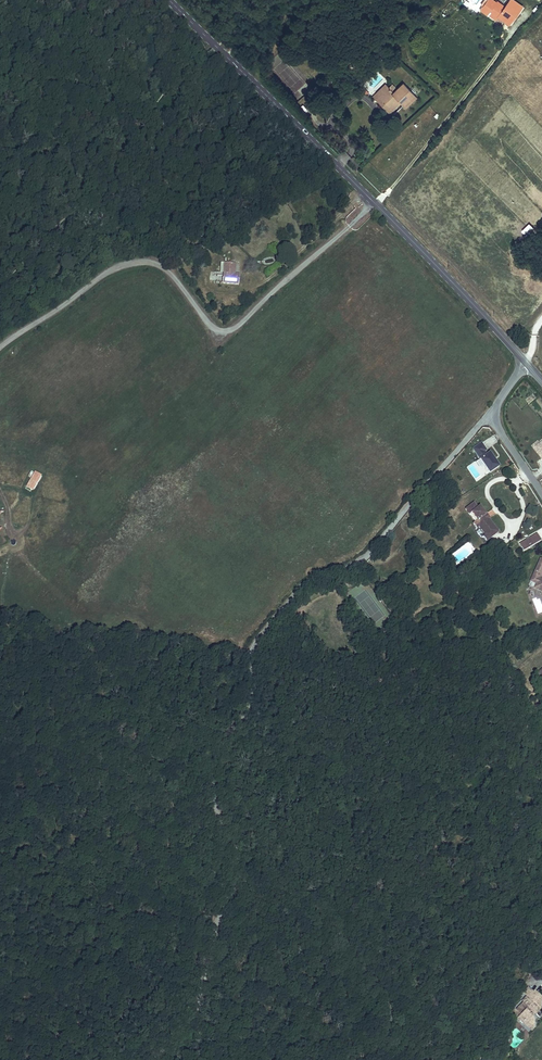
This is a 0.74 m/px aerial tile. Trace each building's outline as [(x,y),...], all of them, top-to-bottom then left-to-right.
[(481,4),(483,5),(480,9),(487,15),(487,14),(495,20),(498,17),(509,25),(519,11),(508,3),(505,7),(497,1),(496,2),(494,0),(493,0),(484,0),(481,4)] [(508,3),(519,11),(522,7),(513,0),(510,0),(508,3)] [(369,35),(364,40),(370,46),(375,41),(369,35)] [(402,107),(414,95),(403,83),(394,92),(395,92),(392,95),(390,93),(392,91),(385,84),(380,89),(384,93),(379,97),(388,107),(396,100),(399,103),(402,107)] [(355,90),(362,95),(366,90),(359,84),(355,90)] [(384,93),(380,89),(373,97),(388,114),(399,103),(396,100),(388,107),(379,97),(384,93)] [(404,108),(417,97),(414,95),(402,107),(404,108)] [(234,264),(223,263),(222,283),(237,284),(238,275),(233,274),(234,264)] [(473,448),(480,458),(490,472),(499,465),(490,451),(486,453),(484,451),(486,449),(481,442),(479,443),(473,448)] [(541,446),(538,442),(533,447),(541,459),(541,445),(541,446)] [(40,480),(34,477),(27,487),(34,491),(40,480)] [(470,502),(462,508),(468,514),(470,513),(476,520),(473,522),(471,523),(475,529),(477,526),(484,535),(482,536),(486,541),(498,532),(486,517),(484,518),(481,514),(482,513),(476,505),(474,507),(470,502)] [(470,513),(468,514),(473,522),(476,520),(470,513)] [(536,534),(522,543),(526,550),(540,542),(536,534)] [(541,575),(541,572),(541,570),(537,568),(532,578),(538,581),(536,585),(541,588),(541,576),(541,575)] [(529,1029),(534,1024),(530,1019),(532,1017),(528,1013),(532,1010),(534,1012),(539,1008),(537,1006),(539,1004),(537,1003),(541,999),(535,992),(533,993),(530,990),(525,995),(527,997),(522,1002),(526,1005),(523,1008),(521,1006),(516,1011),(514,1010),(510,1014),(516,1020),(519,1017),(522,1019),(519,1021),(526,1028),(527,1027),(529,1029)]
